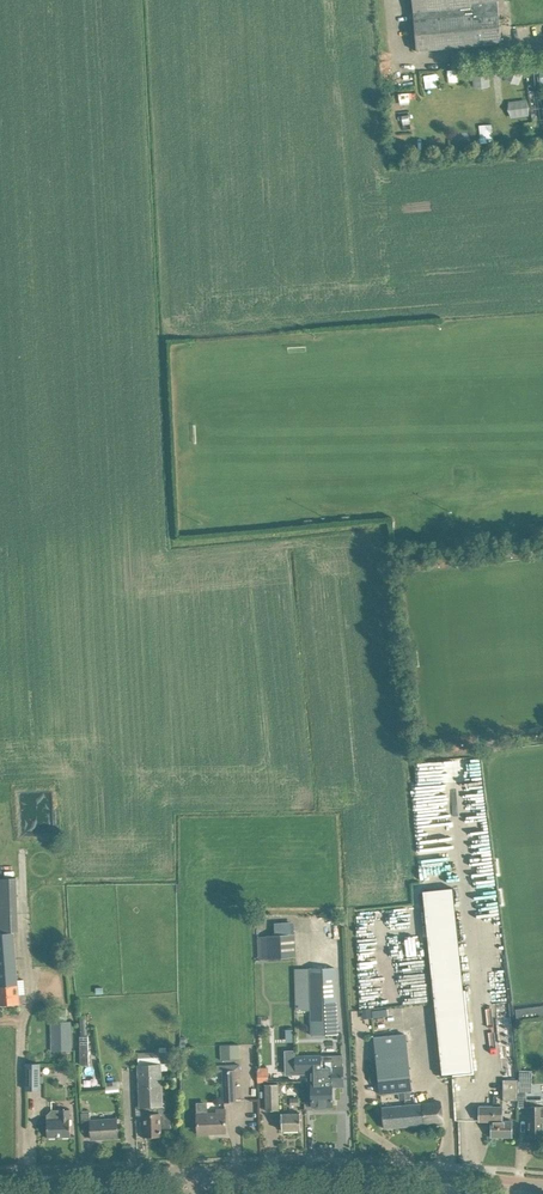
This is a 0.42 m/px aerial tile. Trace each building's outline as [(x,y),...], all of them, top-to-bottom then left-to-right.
[(498,0),(412,0),(417,51),(502,43),(498,0)] [(534,65),(536,91),(542,91),(542,92),(542,62),(539,63),(540,64),(534,65)] [(424,74),(426,87),(439,86),(438,73),(424,74)] [(454,887),(423,890),(425,904),(443,1074),(473,1071),(454,887)] [(295,958),(294,924),(272,924),(273,936),(258,937),(258,959),(295,958)] [(20,1004),(19,993),(25,992),(24,978),(18,978),(15,932),(0,933),(0,1005),(20,1004)] [(338,1034),(335,967),(309,968),(296,968),(297,1010),(311,1009),(311,1035),(338,1034)] [(516,1009),(516,1013),(517,1018),(517,1019),(542,1016),(542,1006),(516,1009)] [(366,1018),(391,1015),(390,1007),(365,1010),(366,1018)] [(52,1022),(52,1050),(71,1050),(71,1021),(52,1022)] [(406,1034),(375,1037),(380,1094),(399,1091),(400,1100),(410,1099),(410,1090),(411,1090),(406,1034)] [(83,1053),(92,1053),(91,1035),(82,1035),(83,1053)] [(230,1045),(221,1045),(221,1060),(230,1060),(240,1059),(239,1045),(230,1045)] [(321,1055),(286,1057),(286,1071),(296,1071),(307,1070),(307,1084),(308,1102),(312,1102),(313,1106),(313,1107),(314,1107),(314,1108),(316,1109),(320,1109),(322,1108),(322,1107),(323,1107),(321,1064),(321,1055)] [(331,1055),(321,1055),(321,1064),(323,1107),(324,1107),(324,1108),(325,1109),(330,1109),(331,1107),(331,1106),(333,1106),(333,1105),(332,1086),(332,1080),(331,1064),(331,1055)] [(343,1055),(331,1055),(331,1060),(332,1070),(332,1080),(334,1080),(334,1086),(335,1086),(344,1085),(343,1070),(343,1069),(343,1055)] [(26,1089),(40,1089),(40,1063),(26,1063),(26,1089)] [(240,1078),(240,1064),(216,1066),(217,1073),(223,1072),(224,1102),(236,1102),(235,1086),(235,1079),(240,1078)] [(161,1065),(138,1066),(141,1115),(144,1115),(163,1115),(163,1114),(161,1065)] [(268,1068),(258,1068),(258,1083),(268,1083),(268,1068)] [(519,1071),(518,1107),(526,1107),(527,1118),(529,1118),(529,1127),(528,1127),(528,1129),(529,1129),(529,1137),(542,1137),(542,1117),(542,1106),(527,1106),(528,1096),(532,1096),(536,1093),(536,1084),(532,1084),(532,1071),(519,1071)] [(518,1079),(503,1079),(503,1100),(518,1100),(518,1079)] [(266,1111),(279,1110),(278,1083),(266,1084),(266,1111)] [(196,1103),(197,1113),(198,1134),(227,1133),(225,1109),(217,1109),(217,1113),(209,1113),(208,1102),(196,1103)] [(443,1123),(441,1102),(422,1104),(424,1124),(443,1123)] [(382,1107),(384,1128),(424,1124),(422,1104),(382,1107)] [(479,1107),(479,1109),(479,1121),(491,1121),(491,1137),(512,1137),(512,1125),(512,1120),(503,1121),(503,1107),(479,1107)] [(70,1109),(59,1109),(52,1110),(47,1115),(48,1137),(71,1136),(70,1119),(70,1109)] [(163,1115),(144,1115),(145,1136),(161,1135),(161,1128),(171,1128),(170,1113),(163,1114),(163,1115)] [(282,1114),(282,1118),(282,1130),(301,1129),(300,1113),(282,1114)] [(90,1118),(82,1119),(82,1131),(91,1130),(92,1139),(118,1137),(117,1125),(117,1119),(90,1121),(90,1118)]
